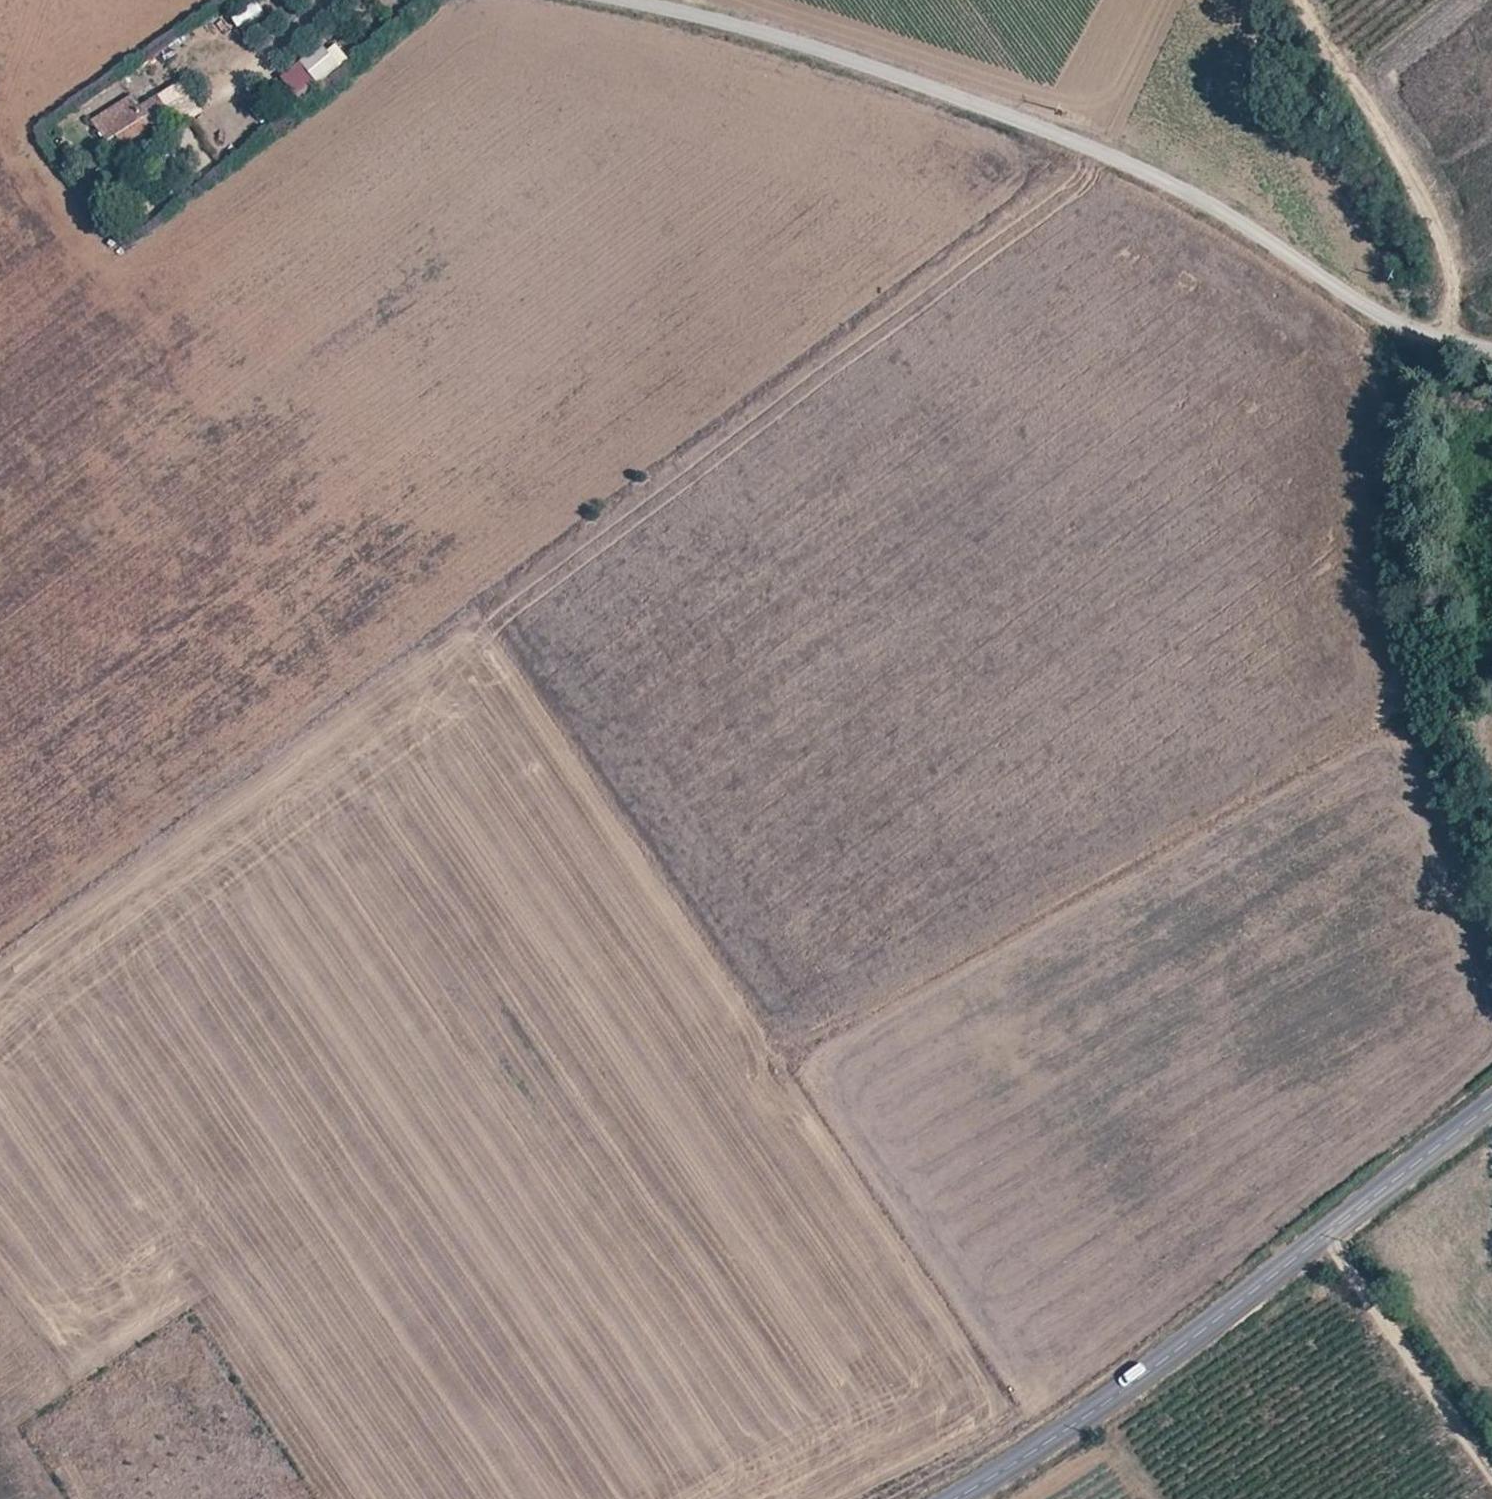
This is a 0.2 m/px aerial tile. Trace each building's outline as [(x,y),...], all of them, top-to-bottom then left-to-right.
[(258,1),(232,13),(240,29),(266,17),(258,1)] [(348,57),(334,36),(279,74),(293,94),(348,57)] [(160,118),(149,102),(139,109),(150,125),(160,118)] [(112,129),(123,146),(150,125),(139,109),(112,129)]
